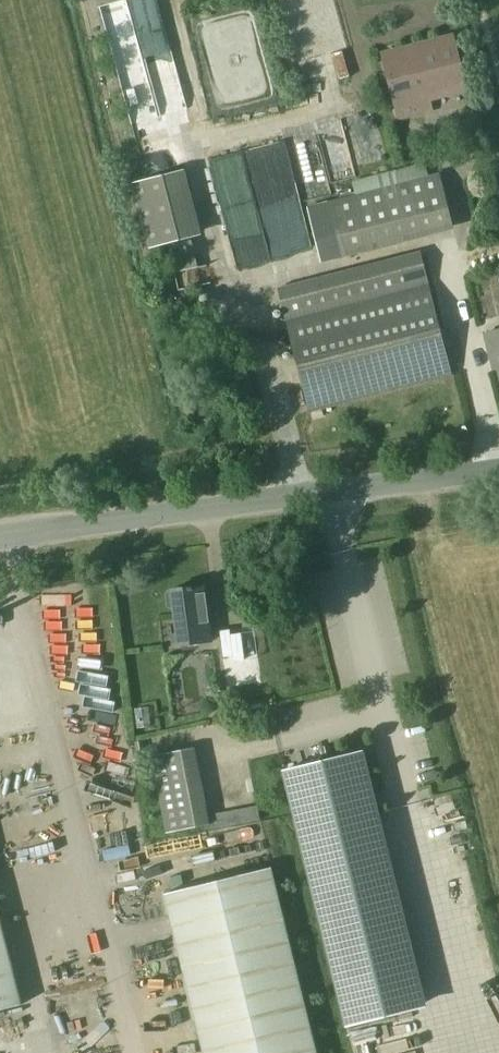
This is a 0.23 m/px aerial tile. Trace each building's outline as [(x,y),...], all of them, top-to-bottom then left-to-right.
[(453,34),(381,52),(398,121),(434,112),(431,102),(469,93),(453,34)] [(133,183),(148,247),(200,235),(184,171),(133,183)] [(319,260),(453,225),(440,174),(398,185),(395,172),(353,183),(356,196),(307,208),(319,260)] [(278,284),(287,321),(310,412),(452,376),(419,248),(278,284)] [(485,334),(492,362),(497,361),(498,371),(498,331),(485,334)] [(204,586),(172,590),(178,645),(211,641),(204,586)] [(221,660),(242,657),(238,628),(217,631),(221,660)] [(194,747),(151,756),(167,833),(210,824),(194,747)] [(363,751),(283,771),(345,1026),(413,1009),(361,798),(374,795),(374,794),(363,751)] [(204,1052),(317,1052),(271,867),(165,894),(204,1052)] [(22,1005),(0,921),(0,1011),(22,1005)]
